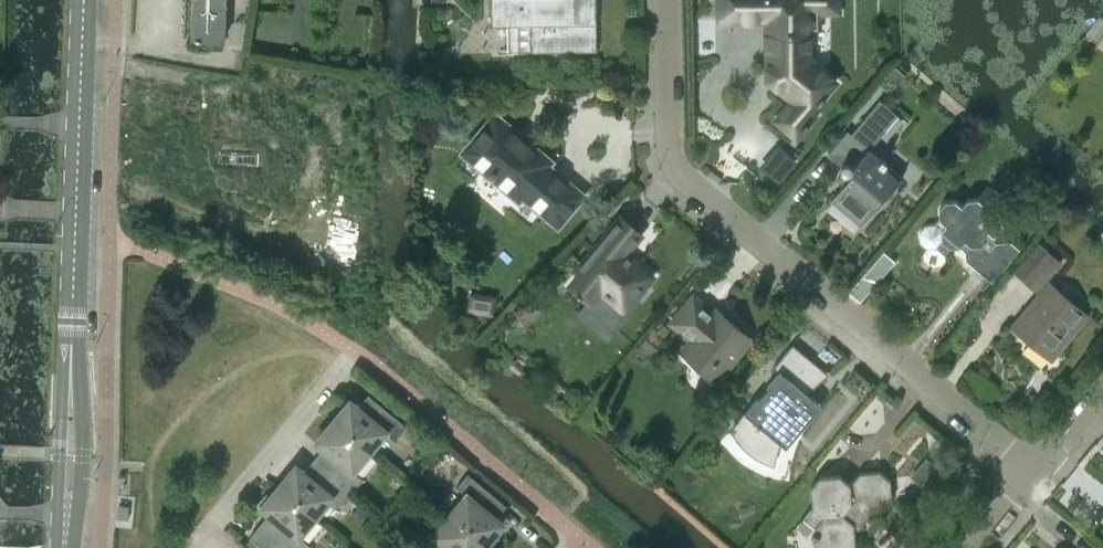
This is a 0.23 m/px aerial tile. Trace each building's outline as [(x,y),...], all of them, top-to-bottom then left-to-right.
[(192,38),(195,38),(195,40),(201,40),(201,39),(208,39),(222,39),(224,40),(225,0),(193,0),(192,38)] [(596,51),(596,0),(490,0),(490,25),(507,25),(508,52),(596,51)] [(720,19),(769,19),(769,55),(769,63),(769,64),(769,78),(780,87),(781,88),(787,93),(794,99),(777,120),(796,136),(815,114),(812,112),(810,110),(831,86),(834,82),(814,65),(814,64),(815,60),(813,55),(808,53),(808,26),(816,26),(816,10),(818,10),(835,10),(836,10),(836,8),(836,0),(720,0),(720,19)] [(208,39),(208,49),(222,49),(222,39),(208,39)] [(440,73),(440,60),(421,60),(422,73),(440,73)] [(896,67),(887,77),(893,82),(899,82),(905,75),(896,67)] [(177,122),(175,156),(187,156),(186,180),(218,182),(258,183),(260,133),(284,134),(285,103),(261,102),(189,99),(188,123),(177,122)] [(827,154),(841,165),(841,166),(841,168),(841,169),(841,170),(841,171),(842,172),(844,173),(845,174),(840,179),(845,183),(830,201),(860,227),(902,176),(901,176),(900,177),(884,165),(886,162),(882,158),(881,159),(869,149),(898,115),(879,100),(851,133),(847,130),(827,154)] [(549,161),(513,132),(509,128),(510,125),(501,118),(498,119),(495,116),(493,119),(489,119),(482,127),(483,130),(467,150),(465,152),(505,186),(504,189),(512,196),(515,195),(518,197),(522,193),(557,223),(580,195),(545,165),(549,161)] [(295,132),(282,216),(312,220),(324,137),(295,132)] [(981,243),(987,236),(986,226),(981,222),(984,218),(982,217),(985,214),(984,204),(977,198),(967,199),(961,206),(954,200),(945,201),(939,208),(939,217),(934,224),(925,225),(919,232),(920,242),(927,248),(936,247),(943,253),(949,246),(958,245),(965,251),(966,260),(991,281),(1010,259),(1019,249),(1010,241),(995,243),(989,249),(981,243)] [(579,273),(570,285),(587,299),(584,303),(614,328),(646,290),(642,287),(651,276),(624,254),(641,234),(620,217),(575,270),(579,273)] [(1047,256),(1034,246),(1013,272),(1035,290),(1059,261),(1049,253),(1047,256)] [(858,282),(847,294),(858,304),(859,303),(869,292),(894,264),(883,254),(858,282)] [(1012,326),(1021,334),(1050,358),(1086,314),(1048,283),(1012,326)] [(717,309),(714,313),(693,296),(671,322),(692,339),(685,347),(697,358),(694,362),(715,380),(751,338),(717,309)] [(659,343),(649,335),(642,343),(652,352),(659,343)] [(756,397),(733,425),(736,431),(739,436),(743,441),(747,446),(752,450),(758,454),(763,457),(769,459),(775,461),(778,450),(780,443),(786,447),(821,405),(807,394),(823,378),(808,366),(812,360),(792,343),(772,367),(778,371),(766,385),(768,387),(758,399),(756,397)] [(347,403),(338,414),(375,444),(386,431),(395,439),(406,426),(368,394),(358,405),(357,404),(352,404),(351,406),(347,403)] [(355,468),(375,444),(338,414),(318,439),(321,442),(320,443),(320,448),(322,449),(316,457),(355,488),(362,479),(353,471),(355,468)] [(293,468),(278,486),(315,517),(332,497),(341,505),(355,488),(316,457),(304,470),(303,469),(298,469),(297,471),(293,468)] [(925,459),(917,469),(928,478),(936,469),(925,459)] [(863,512),(883,510),(892,500),(890,480),(879,471),(860,472),(859,472),(850,483),(839,474),(819,476),(810,487),(812,507),(823,516),(814,527),(816,546),(817,547),(851,547),(855,543),(854,523),(863,512)] [(506,505),(467,473),(456,486),(466,494),(449,514),(486,545),(501,527),(498,524),(499,522),(499,518),(497,516),(506,505)] [(958,482),(962,476),(957,473),(953,478),(958,482)] [(315,517),(278,486),(264,504),(267,507),(265,509),(266,513),(268,514),(249,537),(263,547),(305,547),(308,544),(299,537),(315,517)] [(449,514),(433,534),(423,526),(405,547),(483,547),(486,545),(449,514)]
